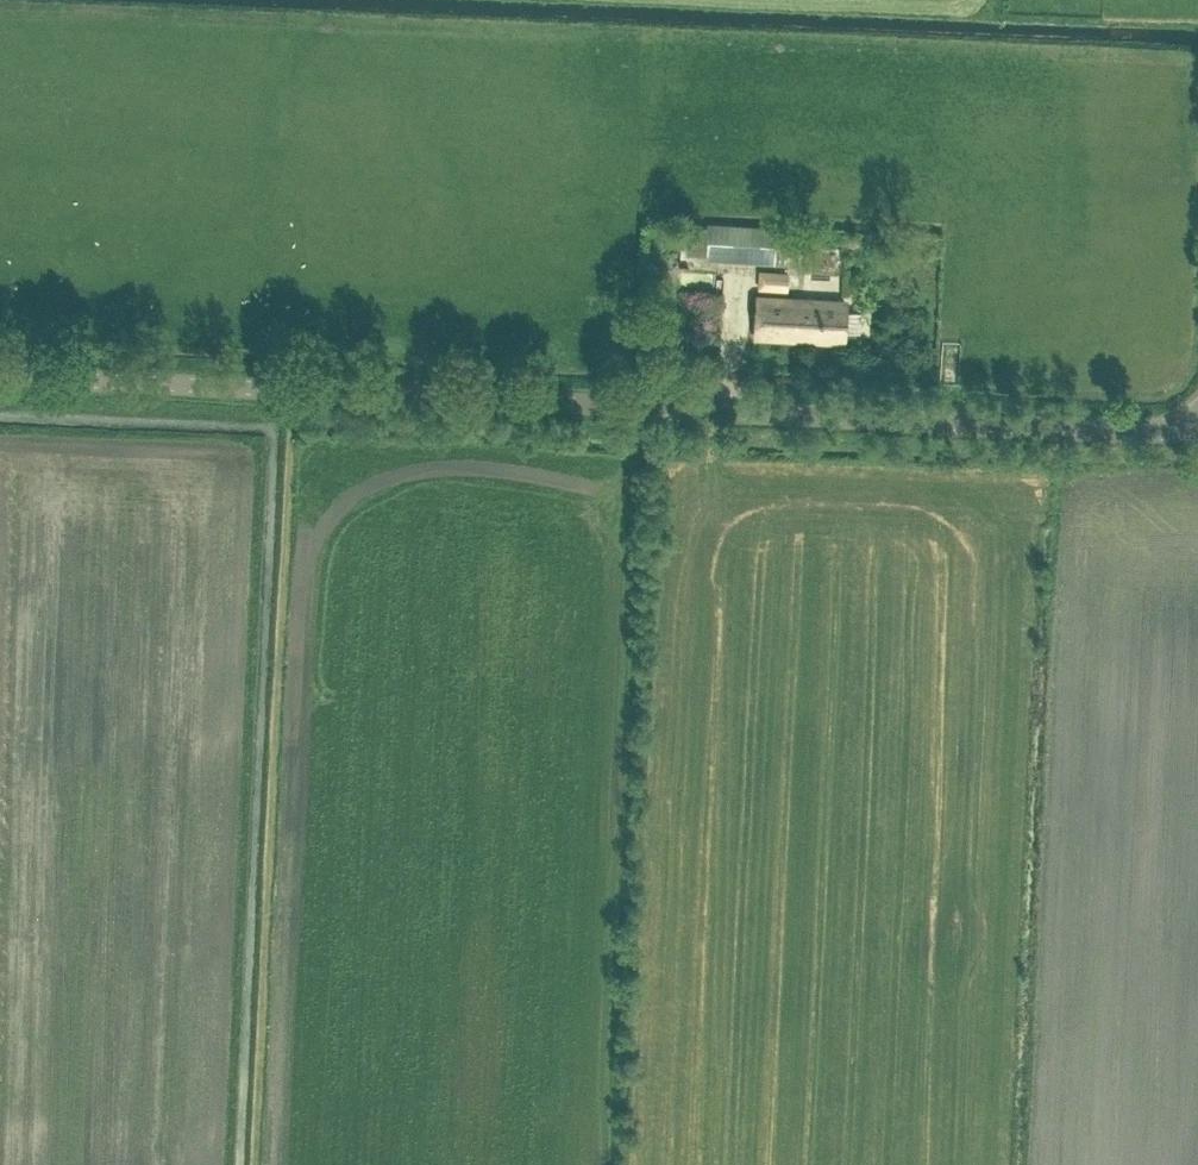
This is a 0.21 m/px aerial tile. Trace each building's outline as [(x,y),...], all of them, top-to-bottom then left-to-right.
[(784,255),(786,232),(771,231),(706,227),(704,256),(773,261),(773,254),(784,255)] [(687,278),(715,278),(715,266),(687,266),(687,278)] [(757,276),(756,290),(780,291),(781,278),(757,276)] [(844,303),(757,298),(755,336),(843,341),(843,332),(859,333),(860,312),(844,311),(844,303)]
